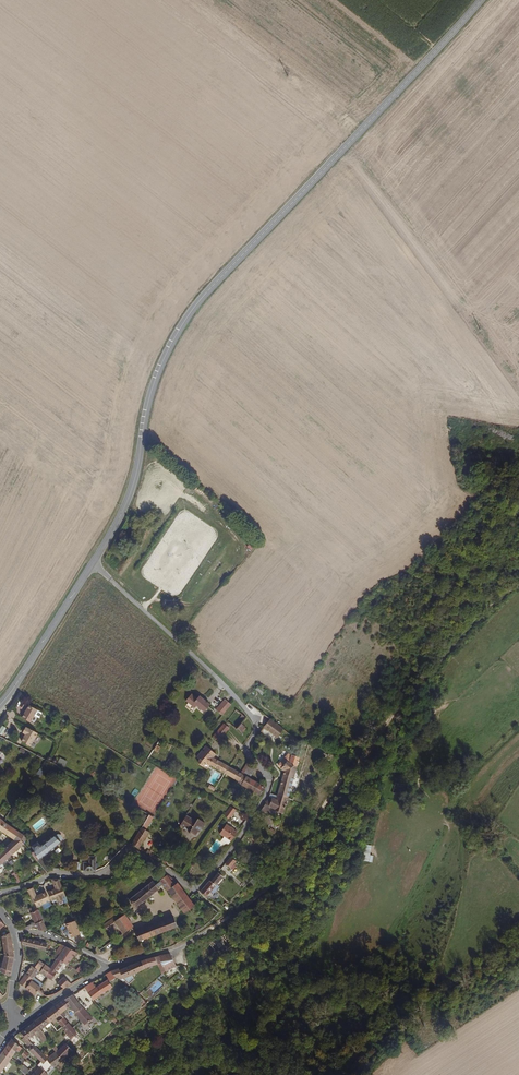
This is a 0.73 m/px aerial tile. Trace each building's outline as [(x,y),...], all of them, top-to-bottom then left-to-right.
[(210,705),(200,695),(198,698),(193,693),(186,699),(194,707),(196,705),(203,712),(210,705)] [(222,716),(231,706),(224,700),(215,711),(222,716)] [(30,724),(37,711),(29,706),(22,719),(30,724)] [(283,730),(270,720),(263,728),(276,739),(283,730)] [(224,736),(229,730),(223,724),(218,731),(224,736)] [(245,729),(241,724),(236,730),(241,734),(245,729)] [(29,749),(37,734),(28,729),(28,730),(25,728),(21,735),(24,737),(20,744),(29,749)] [(218,743),(224,736),(218,731),(211,738),(218,743)] [(213,759),(216,756),(205,747),(195,758),(199,760),(203,763),(208,765),(213,759)] [(229,768),(213,759),(208,765),(224,775),(229,768)] [(286,799),(295,772),(296,768),(290,766),(282,759),(276,766),(283,772),(276,796),(286,799)] [(240,774),(233,770),(234,768),(230,766),(229,768),(224,775),(237,782),(241,775),(244,777),(247,772),(245,770),(243,769),(240,774)] [(265,789),(248,779),(254,769),(248,766),(245,770),(247,772),(244,777),(241,775),(237,782),(237,783),(260,796),(261,796),(263,792),(264,791),(265,789)] [(406,795),(408,784),(395,783),(393,793),(406,795)] [(283,815),(286,799),(276,796),(269,794),(267,800),(265,805),(269,807),(283,815)] [(227,821),(236,810),(229,807),(221,818),(227,821)] [(197,837),(204,824),(186,814),(179,827),(197,837)] [(145,831),(153,817),(149,815),(142,826),(145,828),(144,829),(144,830),(145,831)] [(0,819),(0,830),(13,840),(20,833),(0,819)] [(139,850),(149,833),(145,831),(144,830),(144,829),(145,828),(142,826),(140,829),(131,845),(139,850)] [(232,842),(238,833),(226,826),(220,835),(232,842)] [(25,846),(24,844),(21,840),(24,836),(20,833),(13,840),(5,848),(12,855),(22,846),(23,848),(25,846)] [(41,860),(58,846),(61,844),(60,842),(62,840),(62,839),(62,838),(61,837),(59,836),(58,836),(56,837),(55,836),(41,847),(37,843),(31,847),(34,851),(31,854),(32,855),(35,858),(47,874),(50,872),(41,860)] [(365,845),(363,861),(370,862),(371,855),(370,855),(371,845),(365,845)] [(12,855),(5,848),(0,852),(0,864),(2,865),(12,855)] [(95,871),(95,857),(89,857),(89,863),(80,863),(80,864),(83,864),(83,871),(95,871)] [(80,871),(80,864),(80,863),(71,863),(70,871),(80,871)] [(210,892),(222,878),(217,873),(201,892),(205,896),(208,899),(212,895),(210,892)] [(194,906),(177,882),(167,875),(160,880),(163,885),(184,913),(194,906)] [(63,897),(54,879),(53,879),(51,880),(55,890),(54,891),(53,890),(48,893),(51,901),(56,900),(57,903),(63,901),(61,898),(63,897)] [(65,896),(59,879),(54,879),(63,897),(65,896)] [(130,910),(163,885),(160,880),(154,884),(152,881),(128,900),(129,903),(126,905),(130,910)] [(49,901),(46,893),(32,898),(35,906),(38,907),(49,901)] [(42,920),(37,910),(34,912),(31,913),(30,914),(34,923),(42,920)] [(122,934),(133,927),(132,926),(124,914),(114,922),(122,934)] [(139,942),(176,927),(175,922),(184,919),(182,914),(136,931),(134,933),(139,942)] [(46,930),(42,920),(34,923),(36,925),(38,931),(43,931),(44,931),(46,930)] [(65,925),(71,939),(81,935),(75,921),(65,925)] [(13,948),(11,939),(9,933),(2,936),(3,939),(2,939),(3,949),(4,956),(14,957),(14,955),(13,948)] [(224,949),(219,942),(218,941),(222,939),(220,936),(210,942),(216,952),(218,951),(221,955),(229,948),(228,946),(224,949)] [(44,952),(45,945),(21,938),(22,946),(44,952)] [(59,956),(64,949),(65,947),(62,945),(55,955),(59,956)] [(71,960),(76,953),(65,947),(64,949),(59,956),(57,959),(66,966),(71,960)] [(76,963),(81,956),(76,953),(71,960),(76,963)] [(176,966),(170,954),(157,957),(164,973),(176,966)] [(10,973),(14,957),(4,956),(0,972),(8,976),(8,973),(10,973)] [(132,975),(147,967),(153,966),(157,965),(164,973),(157,957),(152,958),(144,960),(133,965),(119,971),(118,970),(113,972),(111,972),(113,976),(116,978),(120,981),(124,980),(132,975)] [(66,966),(57,959),(50,969),(44,977),(51,981),(54,977),(55,977),(57,974),(56,973),(60,968),(63,970),(66,966)] [(33,980),(38,973),(44,977),(50,969),(39,962),(34,968),(31,966),(25,975),(33,980)] [(164,973),(157,965),(153,966),(161,975),(164,973)] [(85,977),(80,969),(76,971),(83,978),(85,977)] [(83,978),(76,971),(74,972),(71,974),(76,982),(83,978)] [(76,982),(71,974),(70,972),(64,977),(63,978),(68,987),(76,982)] [(104,992),(112,988),(109,983),(116,978),(113,976),(111,972),(105,976),(108,981),(95,988),(92,983),(84,988),(92,1001),(104,992)] [(40,988),(32,982),(33,980),(25,975),(18,984),(35,996),(40,988)] [(134,980),(132,975),(124,980),(125,982),(129,985),(134,980)] [(68,987),(63,978),(57,983),(49,991),(44,994),(43,993),(42,995),(47,998),(56,994),(68,987)] [(91,1020),(72,996),(65,1000),(68,1005),(70,1007),(81,1021),(85,1026),(91,1020)] [(67,1010),(61,1002),(55,1007),(60,1015),(63,1012),(67,1010)] [(50,1022),(60,1015),(55,1007),(45,1015),(50,1022)] [(50,1022),(45,1015),(34,1023),(40,1030),(41,1029),(50,1022)] [(62,1027),(67,1023),(63,1018),(57,1022),(62,1027)] [(28,1040),(40,1030),(34,1023),(25,1030),(27,1032),(23,1035),(28,1040)] [(76,1034),(67,1023),(62,1027),(71,1039),(76,1034)] [(48,1039),(42,1031),(41,1033),(41,1034),(38,1036),(43,1043),(48,1039)] [(21,1048),(13,1040),(12,1040),(8,1045),(16,1052),(17,1051),(19,1052),(21,1048)] [(43,1054),(33,1044),(29,1049),(43,1064),(47,1060),(48,1059),(43,1054)] [(64,1057),(71,1050),(66,1044),(56,1053),(61,1060),(64,1057)] [(16,1052),(8,1045),(3,1053),(10,1060),(11,1059),(16,1052)] [(61,1060),(56,1053),(55,1052),(48,1059),(47,1060),(52,1066),(53,1068),(61,1060)] [(10,1061),(10,1060),(3,1053),(0,1057),(0,1067),(3,1070),(10,1061)] [(23,1065),(20,1070),(25,1074),(29,1071),(29,1069),(23,1065)]
